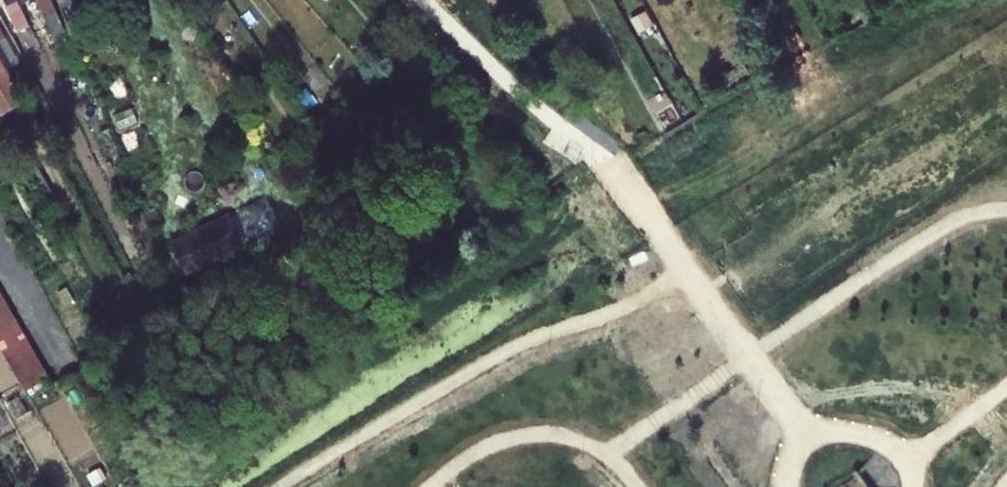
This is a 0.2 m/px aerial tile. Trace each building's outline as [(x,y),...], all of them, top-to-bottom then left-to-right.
[(14,13),(23,8),(22,4),(20,0),(6,0),(14,13)] [(54,35),(65,30),(52,0),(37,0),(54,35)] [(61,9),(75,5),(73,0),(58,0),(61,9)] [(2,113),(26,101),(0,53),(0,110),(2,113)] [(673,105),(655,115),(666,135),(684,125),(673,105)] [(267,195),(170,240),(182,266),(279,220),(267,195)] [(26,390),(49,376),(0,289),(0,345),(26,390)] [(20,395),(8,402),(17,419),(29,412),(20,395)] [(863,473),(844,486),(873,486),(863,473)]
